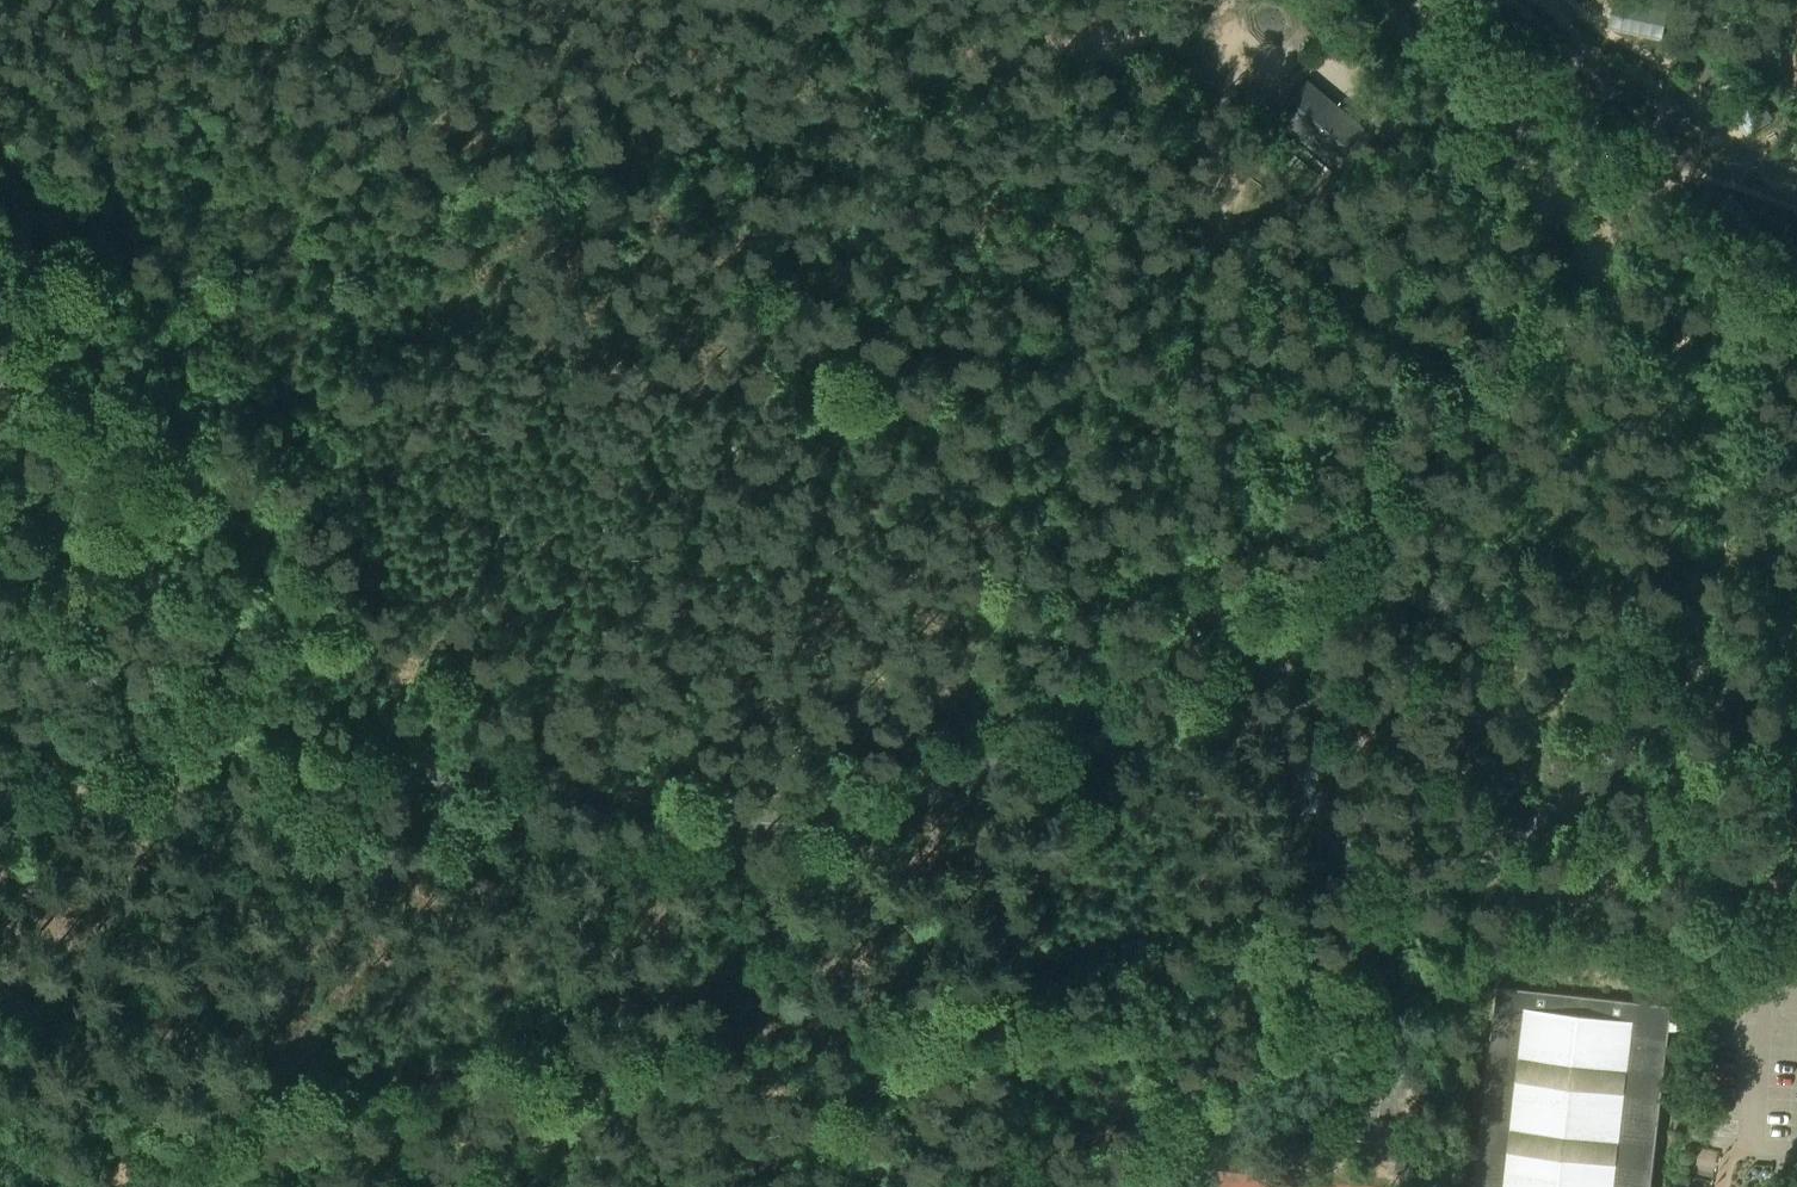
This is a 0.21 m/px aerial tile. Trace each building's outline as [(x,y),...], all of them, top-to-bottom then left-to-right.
[(1610,4),(1608,31),(1658,34),(1660,7),(1610,4)] [(1331,164),(1362,127),(1306,81),(1275,118),(1331,164)] [(1747,133),(1773,117),(1758,94),(1733,110),(1747,133)] [(1674,1004),(1497,986),(1474,1186),(1652,1186),(1674,1004)] [(1694,1144),(1689,1170),(1713,1174),(1718,1149),(1694,1144)]
